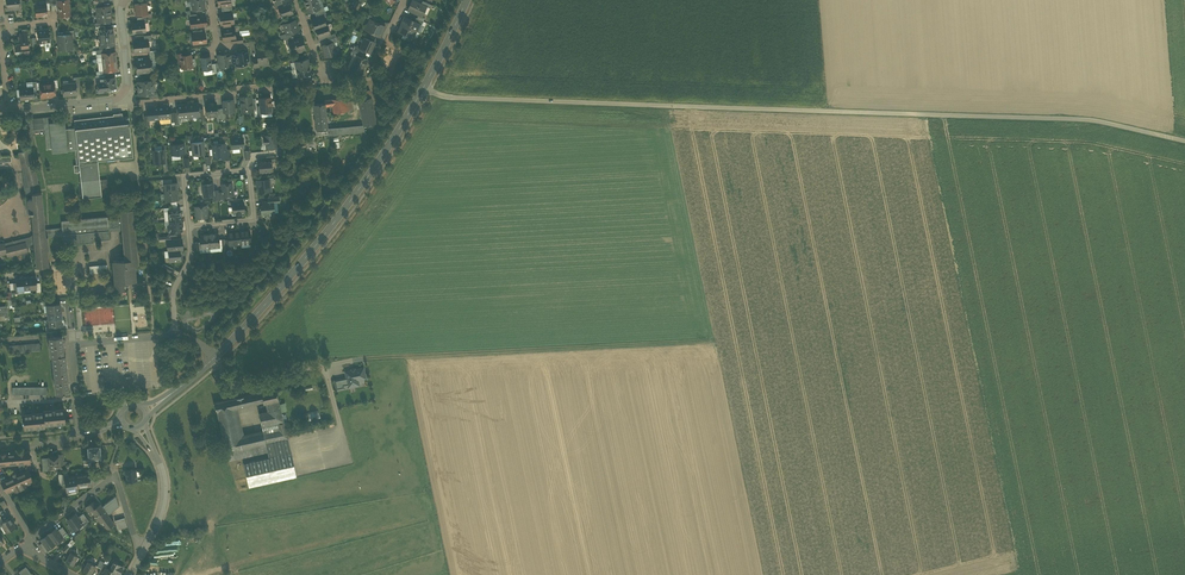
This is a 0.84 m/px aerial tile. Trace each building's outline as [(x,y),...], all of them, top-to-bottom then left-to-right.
[(15,8),(20,8),(19,0),(7,0),(8,8),(15,8)] [(65,16),(68,15),(69,14),(69,8),(68,0),(64,1),(64,0),(58,0),(59,8),(60,15),(65,15),(65,16)] [(193,10),(205,9),(204,0),(192,0),(192,1),(192,6),(193,10)] [(317,0),(315,0),(305,4),(306,7),(308,12),(314,10),(320,9),(319,8),(317,0)] [(422,16),(424,12),(427,6),(421,3),(414,0),(412,0),(408,10),(422,16)] [(135,4),(136,15),(142,14),(148,14),(147,3),(135,4)] [(278,8),(281,17),(293,13),(290,4),(284,6),(278,8)] [(36,7),(37,16),(47,15),(47,10),(46,5),(36,7)] [(96,7),(98,22),(104,22),(112,21),(110,6),(102,6),(96,7)] [(221,18),(222,24),(223,24),(231,23),(234,22),(233,17),(232,16),(232,13),(227,13),(226,13),(223,13),(223,14),(220,14),(220,17),(221,18)] [(314,29),(315,29),(324,26),(323,22),(324,22),(325,20),(323,15),(316,17),(313,18),(313,20),(312,21),(313,25),(314,29)] [(190,18),(191,28),(207,25),(206,16),(198,17),(190,18)] [(405,16),(401,24),(416,31),(420,24),(420,23),(414,21),(405,16)] [(368,31),(380,37),(386,26),(377,22),(370,19),(367,24),(371,26),(368,31)] [(286,33),(287,34),(291,33),(299,30),(297,26),(298,26),(297,23),(296,23),(295,20),(283,24),(286,33)] [(133,28),(133,33),(146,31),(145,22),(138,23),(132,23),(132,28),(133,28)] [(414,35),(416,31),(401,24),(397,32),(406,36),(413,39),(414,35)] [(327,25),(324,26),(315,29),(316,34),(317,33),(319,39),(325,37),(331,35),(329,30),(328,29),(326,25),(328,25),(327,25)] [(100,30),(101,38),(114,36),(113,28),(105,29),(100,29),(100,30)] [(44,42),(44,44),(45,44),(45,42),(50,42),(49,29),(38,30),(39,43),(44,42)] [(226,40),(227,40),(230,40),(230,39),(232,39),(235,39),(235,35),(235,29),(231,29),(224,30),(223,31),(223,37),(223,40),(226,40)] [(15,44),(16,54),(22,53),(22,52),(30,51),(28,33),(28,32),(22,33),(19,33),(19,37),(20,37),(21,43),(15,44)] [(193,43),(193,44),(207,42),(205,33),(203,33),(193,34),(192,35),(193,43)] [(58,36),(59,49),(67,48),(67,47),(72,47),(73,47),(71,34),(66,35),(58,36)] [(115,45),(114,36),(101,38),(102,46),(107,46),(115,45)] [(293,36),(292,36),(285,39),(287,44),(289,43),(289,41),(294,40),(293,36)] [(289,43),(293,53),(298,51),(300,52),(301,51),(302,50),(305,49),(304,45),(303,41),(301,37),(294,40),(289,41),(289,43)] [(365,50),(370,53),(375,42),(365,38),(362,44),(360,48),(365,50)] [(133,41),(135,52),(149,51),(150,51),(149,40),(146,40),(133,41)] [(322,46),(326,57),(336,53),(334,47),(334,46),(333,42),(328,44),(322,46)] [(354,45),(353,49),(363,54),(365,50),(360,48),(354,45)] [(258,58),(258,63),(259,63),(267,62),(266,50),(264,48),(258,49),(257,51),(258,58)] [(236,62),(237,65),(243,64),(246,63),(246,60),(246,58),(246,54),(245,54),(245,52),(245,51),(242,52),(241,52),(235,53),(235,54),(236,62)] [(102,54),(103,62),(116,61),(115,52),(108,53),(102,53),(102,54)] [(357,55),(351,52),(350,54),(352,55),(347,66),(351,67),(353,62),(357,55)] [(186,67),(187,67),(192,67),(192,66),(191,58),(192,58),(192,57),(191,56),(191,55),(185,55),(184,55),(182,55),(181,53),(177,53),(178,59),(178,60),(181,60),(181,63),(182,63),(183,67),(186,67)] [(223,66),(224,67),(229,66),(229,63),(228,55),(228,54),(222,55),(221,54),(218,55),(219,57),(218,58),(218,61),(219,62),(220,67),(223,66)] [(351,69),(361,74),(367,59),(362,57),(357,55),(353,62),(354,62),(351,69)] [(201,57),(202,70),(204,70),(212,69),(211,63),(210,56),(201,57)] [(295,62),(296,69),(309,66),(308,58),(308,59),(302,60),(295,61),(295,62)] [(136,61),(137,73),(145,72),(145,71),(153,71),(153,70),(151,60),(150,60),(136,61)] [(117,70),(116,61),(103,62),(104,70),(104,71),(111,70),(117,70)] [(311,74),(309,66),(296,69),(298,76),(303,75),(307,74),(311,74)] [(103,88),(108,88),(111,88),(116,87),(115,77),(113,77),(106,78),(102,78),(103,88)] [(138,82),(139,95),(149,94),(156,93),(156,92),(155,90),(154,89),(154,86),(155,85),(154,81),(153,80),(138,81),(138,82)] [(63,84),(64,95),(77,94),(76,87),(76,82),(74,82),(68,83),(68,84),(64,84),(64,83),(63,84)] [(41,89),(42,98),(51,97),(51,96),(56,96),(55,88),(55,84),(49,84),(49,83),(40,84),(41,89)] [(20,88),(21,100),(34,98),(34,90),(33,86),(20,88)] [(357,93),(358,99),(371,97),(370,90),(357,93)] [(246,109),(248,111),(253,111),(253,109),(252,98),(252,96),(240,97),(242,110),(246,109)] [(260,105),(261,112),(272,111),(271,108),(271,101),(270,97),(260,98),(260,105)] [(347,97),(331,99),(332,106),(334,113),(349,110),(349,109),(348,102),(347,97)] [(364,125),(376,123),(371,97),(358,99),(364,125)] [(224,111),(224,112),(235,111),(234,100),(223,101),(224,108),(224,111)] [(207,114),(208,116),(217,115),(217,109),(216,102),(206,103),(207,114)] [(199,103),(188,104),(189,116),(200,115),(200,109),(199,103)] [(314,104),(317,130),(325,129),(328,129),(328,128),(326,107),(325,103),(314,104)] [(180,117),(189,116),(188,104),(177,105),(178,112),(178,117),(180,117)] [(170,106),(158,107),(160,118),(171,117),(170,112),(170,106)] [(149,119),(160,118),(158,107),(147,108),(148,115),(149,119)] [(75,128),(79,162),(98,160),(133,156),(129,116),(123,117),(122,113),(113,114),(113,115),(74,120),(75,128)] [(52,152),(68,150),(65,129),(64,121),(58,121),(58,116),(31,118),(32,130),(45,128),(47,149),(52,148),(52,152)] [(350,126),(351,133),(365,132),(364,125),(350,126)] [(328,129),(328,135),(351,133),(350,126),(328,128),(328,129)] [(75,128),(65,129),(68,150),(75,149),(77,164),(79,164),(79,162),(75,128)] [(266,143),(267,148),(275,147),(277,147),(275,134),(265,135),(266,138),(264,138),(264,143),(266,143)] [(231,138),(232,148),(240,147),(244,147),(243,137),(231,138)] [(192,142),(193,155),(198,154),(205,154),(203,141),(192,142)] [(171,144),(172,154),(180,154),(185,153),(184,143),(171,144)] [(213,145),(214,158),(225,157),(226,157),(225,149),(225,143),(218,144),(218,145),(213,145)] [(153,150),(154,164),(166,163),(164,149),(162,149),(155,150),(153,150)] [(33,163),(32,164),(32,163),(29,151),(29,150),(19,152),(19,155),(20,159),(22,166),(25,166),(30,185),(33,184),(36,184),(38,183),(36,174),(33,163)] [(102,195),(101,194),(100,180),(98,160),(79,162),(79,164),(80,171),(83,197),(89,196),(102,195)] [(259,161),(260,172),(272,171),(271,160),(266,160),(259,161)] [(27,213),(29,213),(28,199),(33,199),(33,193),(34,193),(33,184),(30,185),(25,166),(22,166),(27,213)] [(107,179),(100,180),(101,194),(109,193),(107,179)] [(257,180),(259,191),(271,190),(270,179),(263,179),(257,180)] [(179,199),(178,192),(178,182),(172,183),(164,184),(164,193),(165,199),(165,200),(171,200),(176,199),(177,199),(179,199)] [(223,191),(224,196),(233,195),(232,182),(222,183),(223,191)] [(203,184),(204,196),(214,195),(214,190),(213,183),(203,184)] [(36,245),(36,250),(47,249),(49,249),(48,236),(45,236),(44,229),(41,193),(34,193),(33,193),(33,199),(28,199),(29,213),(29,214),(33,213),(35,233),(36,245)] [(263,215),(265,216),(266,216),(267,215),(274,214),(274,212),(273,202),(273,201),(268,201),(262,202),(263,206),(261,207),(260,208),(261,210),(262,215),(263,215)] [(237,213),(237,214),(241,214),(241,213),(245,212),(244,202),(240,202),(232,202),(232,203),(233,213),(237,213)] [(195,206),(196,218),(208,217),(207,205),(199,206),(195,206)] [(121,210),(121,218),(122,225),(122,230),(125,257),(119,257),(119,260),(113,261),(116,290),(125,289),(124,287),(124,284),(127,283),(127,282),(129,282),(136,281),(135,265),(138,265),(133,209),(121,210)] [(169,211),(170,221),(181,220),(180,210),(176,210),(169,211)] [(62,228),(44,229),(45,236),(48,236),(63,235),(109,231),(109,226),(122,225),(121,218),(108,219),(108,217),(61,221),(62,228)] [(182,230),(181,220),(170,221),(170,225),(169,226),(168,227),(168,230),(170,231),(182,230)] [(258,232),(264,237),(267,233),(262,228),(258,232)] [(249,230),(240,231),(241,244),(250,243),(249,230)] [(110,239),(109,231),(63,235),(64,245),(94,242),(94,241),(110,239)] [(237,244),(241,244),(240,231),(228,232),(229,239),(229,245),(233,244),(233,245),(237,245),(237,244)] [(26,242),(27,247),(36,245),(35,233),(30,236),(5,242),(5,243),(6,247),(26,242)] [(210,234),(209,234),(210,247),(220,246),(219,239),(218,233),(214,234),(214,233),(210,233),(210,234)] [(201,248),(210,247),(209,234),(208,234),(204,234),(204,235),(200,235),(201,241),(201,248)] [(168,240),(169,250),(180,249),(182,249),(181,239),(171,240),(168,240)] [(26,242),(6,247),(7,253),(7,255),(26,251),(28,250),(27,247),(26,242)] [(48,266),(47,249),(36,250),(35,250),(37,267),(48,266)] [(181,260),(180,249),(169,250),(169,257),(170,261),(181,260)] [(107,264),(89,266),(90,274),(108,272),(107,264)] [(173,268),(163,264),(162,267),(171,272),(173,268)] [(47,305),(48,312),(61,311),(60,304),(53,304),(47,305)] [(62,318),(61,311),(48,312),(49,319),(62,318)] [(62,325),(62,318),(49,319),(49,326),(55,326),(62,325)] [(51,356),(53,356),(64,355),(62,336),(49,337),(51,356)] [(40,343),(29,344),(30,351),(40,350),(40,343)] [(27,351),(30,351),(29,344),(26,344),(19,345),(20,352),(27,351)] [(10,353),(20,352),(19,345),(9,345),(10,353)] [(66,354),(64,355),(53,356),(54,374),(68,373),(66,354)] [(342,378),(344,385),(348,384),(348,387),(356,385),(355,382),(357,380),(357,379),(365,378),(363,367),(345,371),(346,377),(342,378)] [(69,392),(68,373),(54,374),(56,393),(69,392)] [(344,385),(342,378),(335,380),(336,389),(344,387),(344,385)] [(263,400),(263,401),(265,401),(279,398),(276,386),(260,390),(263,400)] [(260,390),(242,394),(244,405),(263,400),(260,390)] [(237,406),(240,406),(237,395),(213,400),(217,411),(232,407),(237,406)] [(261,424),(278,421),(284,419),(282,414),(282,411),(280,403),(279,398),(265,401),(267,410),(258,412),(261,424)] [(244,434),(237,406),(232,407),(239,435),(244,434)] [(267,450),(265,441),(287,436),(284,421),(284,419),(278,421),(279,428),(263,432),(263,430),(244,434),(239,435),(232,407),(217,411),(228,459),(242,456),(267,450)] [(44,411),(44,413),(45,425),(50,424),(50,423),(54,423),(54,424),(57,423),(60,422),(61,422),(61,423),(66,423),(64,409),(44,411)] [(308,411),(309,420),(320,420),(320,411),(308,411)] [(45,426),(45,425),(44,413),(23,415),(24,428),(29,428),(29,427),(33,427),(36,427),(40,426),(40,427),(45,426)] [(263,430),(263,432),(279,428),(278,421),(261,424),(263,430)] [(267,450),(269,456),(291,450),(288,436),(287,436),(265,441),(267,450)] [(83,453),(84,461),(84,462),(91,461),(92,461),(92,457),(101,457),(100,445),(88,446),(88,453),(83,453)] [(296,474),(291,450),(269,456),(244,462),(249,485),(296,474)] [(16,463),(18,462),(21,472),(28,469),(30,469),(26,462),(31,461),(30,451),(15,452),(16,463)] [(12,463),(11,452),(0,453),(0,464),(12,463)] [(42,458),(43,470),(50,470),(50,468),(55,468),(55,469),(60,469),(60,466),(59,455),(58,455),(49,456),(49,457),(42,458)] [(126,473),(127,481),(138,479),(137,468),(124,469),(124,473),(126,473)] [(1,481),(7,491),(18,487),(19,489),(26,485),(27,484),(26,483),(33,480),(28,469),(21,472),(17,474),(16,473),(15,473),(13,473),(13,474),(12,474),(13,476),(1,481)] [(95,479),(93,472),(93,469),(86,470),(86,474),(88,473),(89,479),(89,478),(90,479),(90,480),(95,479)] [(100,471),(93,472),(95,479),(101,478),(100,471)] [(86,474),(76,476),(78,487),(90,485),(90,482),(91,481),(90,480),(90,479),(89,478),(89,479),(88,473),(86,474)] [(78,489),(78,487),(76,476),(69,477),(66,477),(66,482),(67,484),(67,488),(66,488),(67,491),(78,489)] [(104,509),(104,510),(108,514),(119,506),(118,505),(119,505),(116,496),(104,504),(107,507),(104,509)] [(89,511),(92,510),(92,509),(97,506),(93,501),(85,506),(89,511)] [(100,503),(97,506),(92,509),(92,510),(96,516),(104,510),(104,509),(102,506),(100,503)] [(3,520),(9,517),(4,508),(0,511),(0,516),(3,520)] [(114,523),(108,514),(104,510),(96,516),(106,529),(114,523)] [(82,524),(84,527),(89,521),(83,513),(78,517),(82,524)] [(67,520),(74,530),(78,527),(82,524),(78,517),(75,514),(67,520)] [(2,526),(6,532),(16,527),(9,516),(9,517),(3,520),(0,522),(2,526)] [(115,520),(118,529),(127,526),(125,517),(115,520)] [(57,531),(63,538),(68,534),(62,526),(57,531)] [(55,529),(48,534),(55,544),(63,538),(57,531),(55,529)] [(48,549),(55,544),(48,534),(41,539),(43,542),(48,549)] [(39,545),(45,553),(50,550),(48,549),(43,542),(39,545)] [(176,551),(154,552),(155,559),(150,559),(150,566),(147,567),(147,571),(170,569),(170,563),(172,563),(172,558),(176,558),(176,551)] [(66,561),(73,565),(78,556),(71,552),(66,561)] [(83,570),(91,574),(96,565),(88,561),(83,570)] [(114,561),(110,569),(115,572),(115,573),(120,574),(124,567),(115,562),(114,561)] [(21,574),(34,574),(31,574),(26,566),(19,572),(21,574)]
